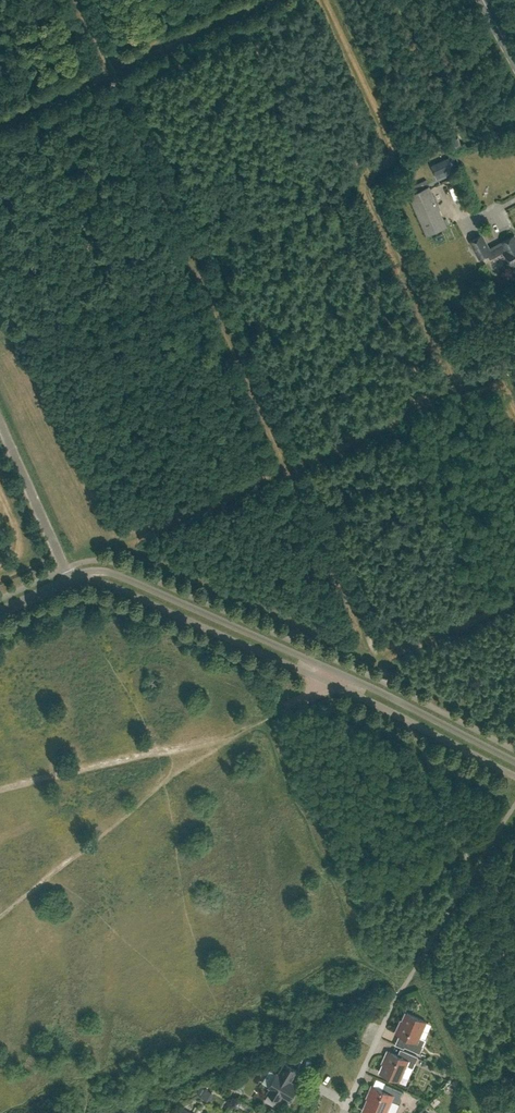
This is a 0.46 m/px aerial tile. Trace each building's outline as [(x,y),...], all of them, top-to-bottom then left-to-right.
[(448,141),(451,149),(461,144),(458,137),(448,141)] [(449,158),(432,165),(436,173),(453,166),(449,158)] [(429,186),(409,195),(427,235),(447,226),(429,186)] [(505,250),(513,265),(514,264),(514,235),(502,241),(503,243),(491,250),(483,234),(470,241),(480,258),(488,254),(491,258),(505,250)] [(399,1027),(396,1033),(408,1038),(405,1046),(420,1052),(425,1041),(426,1039),(420,1036),(427,1021),(406,1012),(402,1020),(401,1019),(398,1026),(399,1027)] [(407,1065),(413,1068),(418,1056),(403,1050),(400,1056),(388,1051),(386,1056),(385,1056),(382,1063),(383,1063),(379,1071),(400,1081),(407,1065)] [(279,1074),(277,1073),(269,1086),(271,1087),(268,1092),(280,1099),(282,1094),(289,1099),(297,1085),(290,1081),(297,1070),(285,1063),(279,1074)] [(374,1110),(380,1112),(386,1112),(387,1111),(391,1112),(396,1112),(400,1103),(398,1102),(402,1091),(388,1084),(385,1090),(373,1085),(371,1091),(369,1091),(366,1098),(367,1098),(364,1106),(362,1110),(369,1112),(372,1112),(374,1110)]
